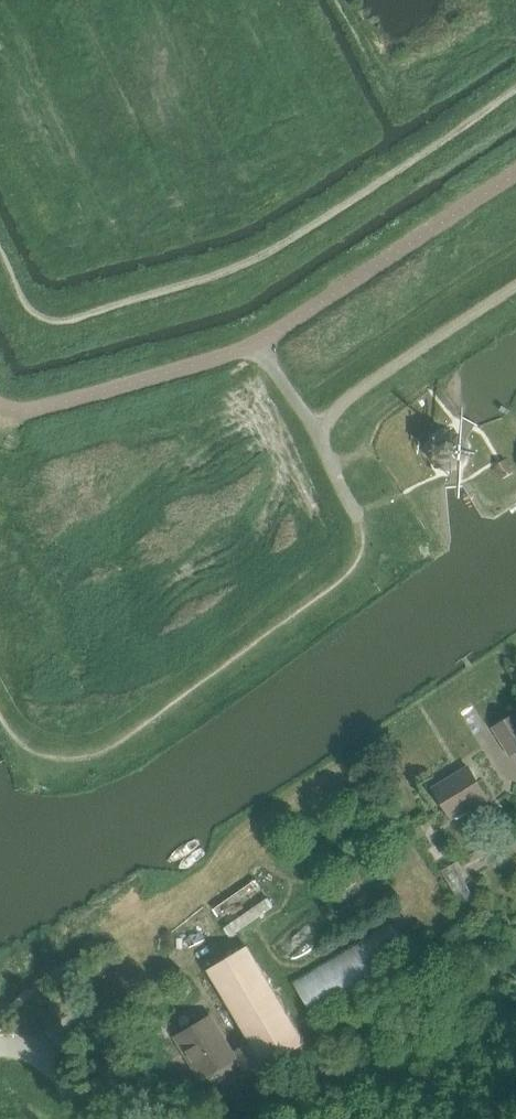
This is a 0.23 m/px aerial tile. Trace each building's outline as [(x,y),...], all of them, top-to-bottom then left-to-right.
[(437,466),(448,469),(451,470),(452,469),(454,470),(458,470),(458,465),(463,462),(467,448),(462,439),(459,435),(445,432),(432,440),(429,454),(437,466)] [(502,462),(496,466),(504,479),(514,473),(506,460),(502,462)] [(515,750),(515,714),(494,728),(510,754),(515,750)] [(452,818),(486,797),(468,767),(434,788),(452,818)] [(475,899),(455,863),(442,871),(461,906),(475,899)] [(393,918),(292,979),(315,1017),(416,955),(393,918)] [(266,1061),(310,1040),(250,943),(210,968),(266,1061)] [(199,1075),(232,1055),(212,1020),(178,1040),(199,1075)] [(246,1072),(259,1065),(247,1045),(234,1052),(246,1072)]
